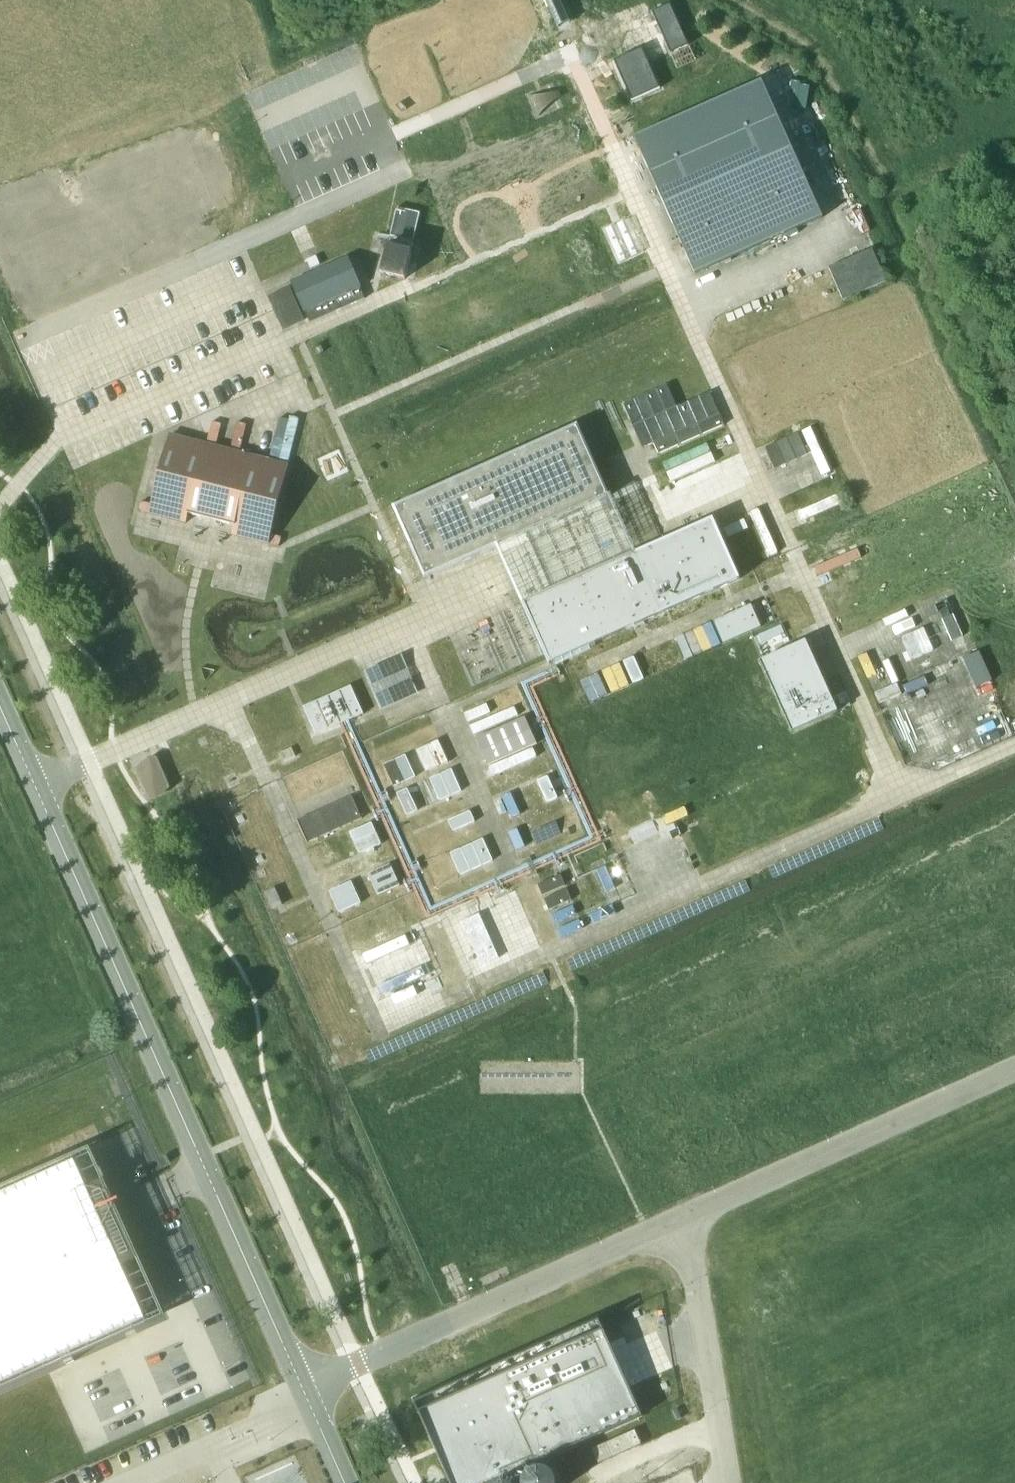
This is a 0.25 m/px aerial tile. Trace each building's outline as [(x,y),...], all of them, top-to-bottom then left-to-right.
[(571,21),(561,0),(546,0),(558,27),(571,21)] [(673,3),(655,11),(673,52),(691,44),(673,3)] [(639,46),(610,59),(628,99),(657,86),(639,46)] [(741,90),(634,137),(695,274),(787,233),(788,237),(799,233),(797,229),(823,217),(762,80),(741,90)] [(562,84),(535,94),(541,111),(568,102),(562,84)] [(406,278),(420,213),(398,208),(382,272),(406,278)] [(868,251),(824,272),(839,304),(883,284),(868,251)] [(307,327),(361,303),(357,292),(359,291),(345,261),(288,286),(289,287),(307,327)] [(269,296),(283,329),(303,321),(289,287),(269,296)] [(667,385),(624,404),(644,448),(655,443),(660,454),(725,425),(710,392),(677,407),(667,385)] [(170,435),(149,513),(186,523),(188,514),(234,525),(232,534),(269,544),(289,465),(300,418),(290,415),(289,420),(284,439),(275,437),(269,460),(251,455),(241,453),(240,453),(247,424),(238,422),(231,450),(170,435)] [(289,420),(280,418),(275,437),(284,439),(289,420)] [(393,506),(425,578),(500,545),(609,496),(577,424),(393,506)] [(808,454),(799,433),(766,447),(775,469),(808,454)] [(635,553),(609,496),(500,545),(523,602),(635,553)] [(713,518),(635,553),(523,602),(546,654),(550,663),(551,662),(578,651),(583,648),(633,626),(647,620),(662,613),(663,613),(740,578),(735,568),(713,518)] [(752,605),(714,622),(723,644),(761,627),(752,605)] [(943,619),(953,641),(963,637),(954,614),(943,619)] [(903,637),(913,659),(934,650),(923,628),(903,637)] [(838,711),(806,640),(760,660),(792,732),(838,711)] [(992,681),(979,652),(964,659),(976,688),(992,681)] [(624,661),(634,684),(645,679),(634,656),(624,661)] [(404,657),(368,672),(383,710),(419,695),(404,657)] [(608,694),(598,673),(581,681),(591,703),(608,694)] [(898,684),(875,694),(880,704),(903,694),(898,684)] [(351,685),(304,706),(317,735),(364,713),(351,685)] [(525,717),(475,738),(487,765),(537,743),(525,717)] [(438,740),(416,750),(427,772),(448,762),(438,740)] [(293,747),(280,752),(285,762),(297,757),(293,747)] [(406,755),(384,765),(394,787),(416,777),(406,755)] [(167,783),(156,758),(150,759),(139,768),(150,794),(155,793),(167,783)] [(452,769),(430,778),(440,801),(461,791),(452,769)] [(559,799),(548,776),(537,781),(548,804),(559,799)] [(408,788),(397,793),(407,815),(418,810),(408,788)] [(353,796),(298,820),(308,842),(363,818),(353,796)] [(454,831),(475,821),(470,810),(449,820),(454,831)] [(359,854),(382,844),(372,822),(350,832),(359,854)] [(483,839),(451,853),(461,875),(493,861),(483,839)] [(391,864),(369,874),(379,896),(401,885),(391,864)] [(561,875),(538,885),(543,895),(565,885),(561,875)] [(361,903),(351,882),(330,891),(339,912),(361,903)] [(275,888),(265,893),(272,909),(282,904),(275,888)] [(567,889),(545,899),(550,910),(572,900),(567,889)] [(147,1320),(76,1160),(0,1194),(0,1386),(147,1320)] [(415,1399),(452,1482),(496,1482),(644,1417),(624,1373),(622,1374),(616,1360),(618,1359),(599,1317),(415,1399)] [(598,1458),(592,1446),(565,1459),(570,1470),(598,1458)]
